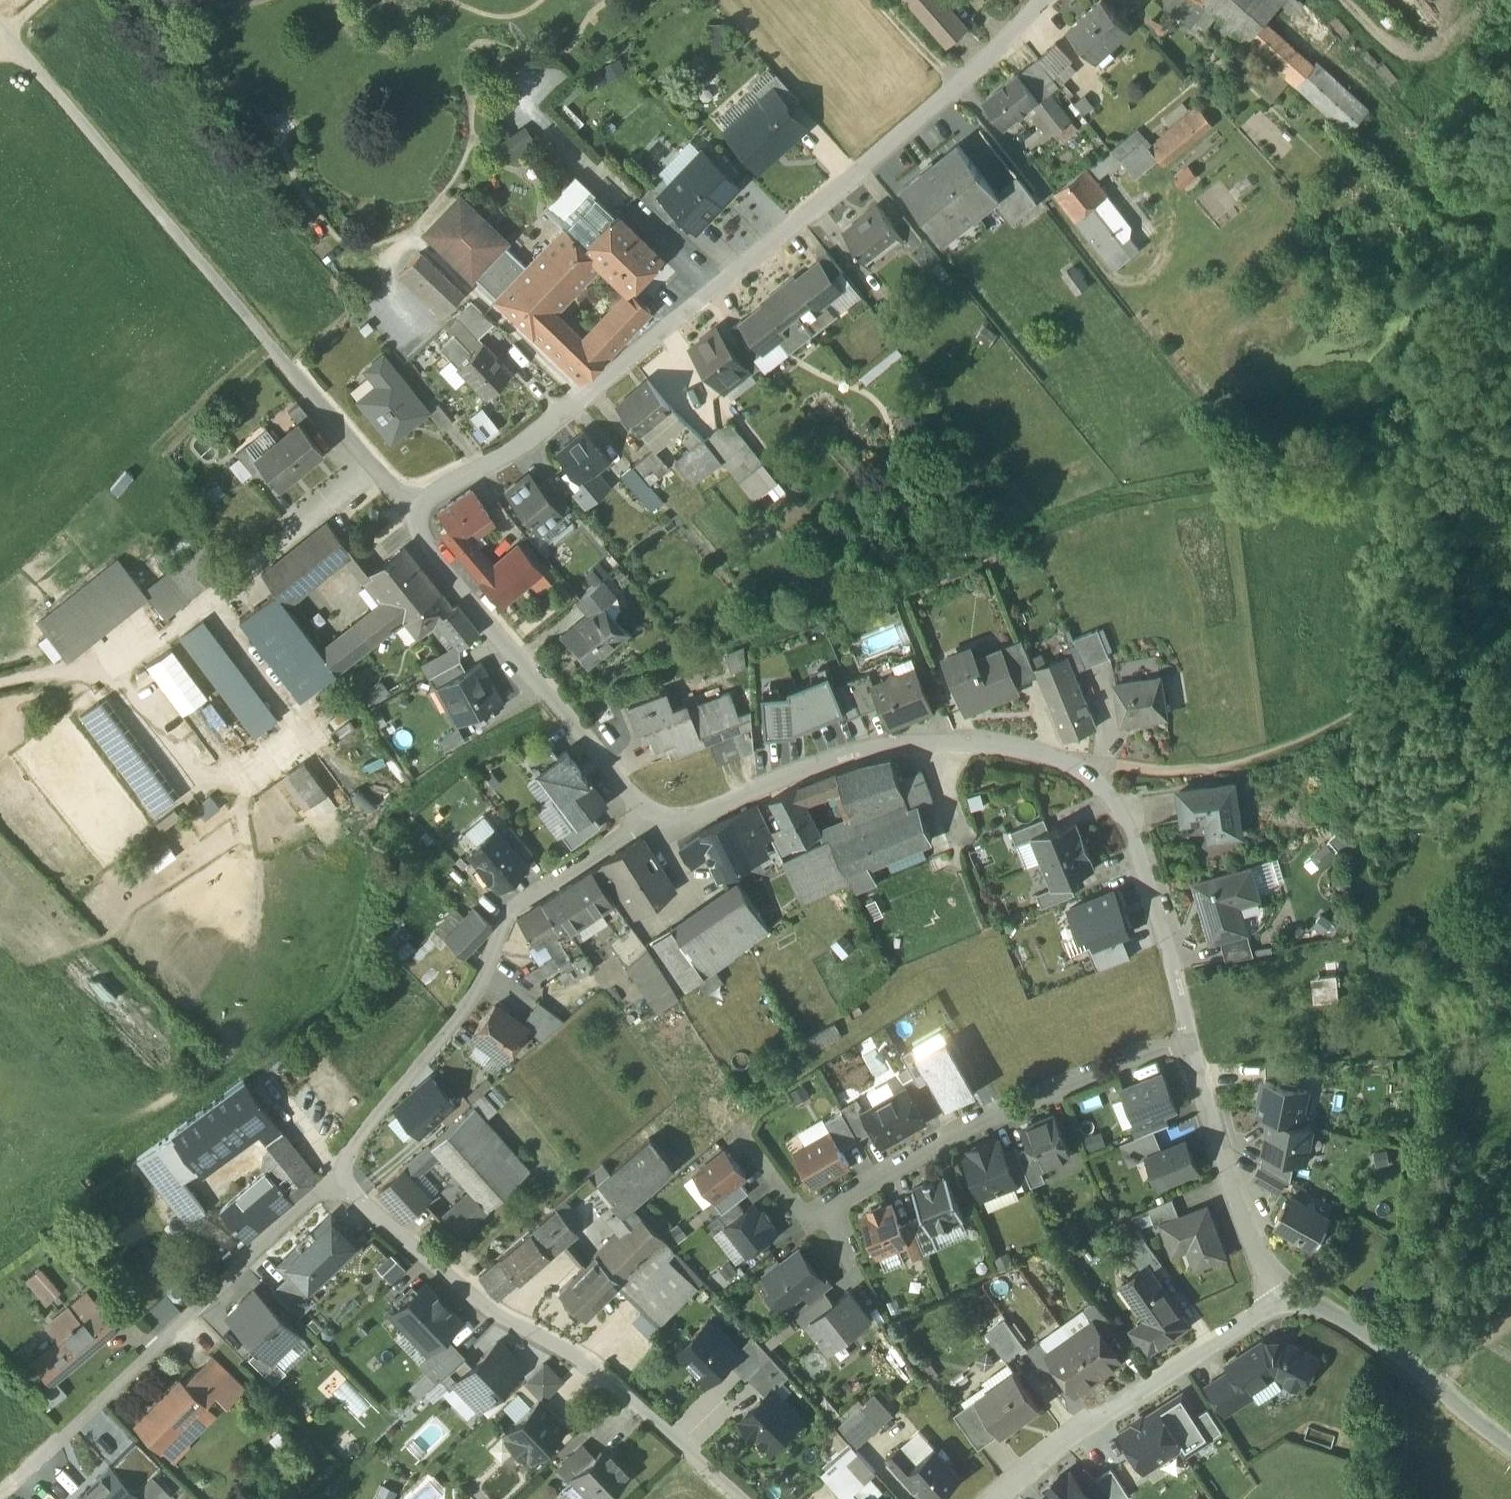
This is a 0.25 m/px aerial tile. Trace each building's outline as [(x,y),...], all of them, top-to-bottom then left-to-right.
[(929,26),(940,16),(927,0),(906,0),(929,26)] [(940,0),(927,0),(940,16),(948,9),(940,0)] [(1128,29),(1101,0),(1068,31),(1093,58),(1105,47),(1107,49),(1128,29)] [(1182,21),(1199,1),(1198,0),(1157,0),(1182,21)] [(1199,2),(1208,9),(1225,25),(1247,0),(1201,0),(1199,2)] [(1225,25),(1245,43),(1262,23),(1263,24),(1283,0),(1247,0),(1225,25)] [(1199,1),(1182,21),(1191,28),(1208,9),(1199,2),(1199,1)] [(966,29),(948,9),(940,16),(929,26),(946,46),(966,29)] [(1263,24),(1262,23),(1245,43),(1270,65),(1289,82),(1295,87),(1312,67),(1311,66),(1263,24)] [(724,25),(710,26),(712,43),(726,41),(724,25)] [(726,41),(712,43),(712,50),(727,48),(726,41)] [(1056,43),(1037,59),(1053,78),(1072,60),(1056,43)] [(1107,49),(1105,47),(1093,58),(1095,60),(1096,59),(1102,66),(1113,55),(1107,49)] [(1053,78),(1037,59),(1018,75),(1039,101),(1048,94),(1058,85),(1053,78)] [(1369,109),(1315,62),(1311,66),(1312,67),(1295,87),(1346,134),(1369,109)] [(1270,65),(1251,86),(1270,103),(1289,82),(1270,65)] [(798,100),(774,73),(763,83),(787,110),(788,110),(798,100)] [(1018,75),(983,103),(1003,129),(1033,106),(1039,101),(1018,75)] [(762,99),(724,133),(756,170),(794,136),(778,118),(787,110),(763,83),(754,90),(762,99)] [(1048,94),(1039,101),(1033,106),(1062,140),(1077,128),(1048,94)] [(804,127),(788,110),(787,110),(778,118),(794,136),(804,127)] [(1195,110),(1152,145),(1161,156),(1182,138),(1185,142),(1197,132),(1194,129),(1204,120),(1195,110)] [(1158,160),(1134,132),(1112,150),(1120,160),(1136,178),(1158,160)] [(958,146),(905,187),(946,239),(997,199),(999,198),(997,195),(958,146)] [(741,185),(702,148),(669,182),(663,176),(652,187),(697,231),(741,185)] [(1112,150),(1086,171),(1094,180),(1120,160),(1112,150)] [(1086,171),(1085,169),(1055,194),(1076,221),(1092,207),(1106,196),(1094,180),(1086,171)] [(614,215),(574,176),(542,208),(562,228),(563,227),(583,247),(614,215)] [(1034,199),(1018,179),(997,195),(999,198),(997,199),(1011,217),(1034,199)] [(677,211),(652,187),(642,197),(667,222),(677,211)] [(1131,227),(1106,196),(1092,207),(1121,244),(1129,238),(1131,227)] [(491,230),(460,200),(461,199),(459,197),(457,199),(459,200),(439,221),(438,220),(425,233),(427,235),(427,234),(470,274),(469,274),(471,276),(472,275),(495,298),(526,267),(502,243),(504,241),(492,229),(491,230)] [(878,207),(868,214),(869,216),(845,234),(856,249),(858,252),(859,251),(866,261),(890,242),(891,243),(900,236),(901,235),(892,224),(878,207)] [(1121,244),(1092,207),(1076,221),(1104,257),(1121,244)] [(583,247),(583,248),(582,249),(624,289),(626,292),(629,290),(659,258),(614,215),(583,247)] [(922,238),(904,215),(892,224),(901,235),(900,236),(909,248),(922,238)] [(495,298),(495,299),(582,381),(583,380),(583,379),(602,358),(603,359),(648,308),(629,290),(626,292),(624,289),(579,337),(553,312),(597,264),(582,249),(583,248),(583,247),(563,227),(562,228),(526,267),(495,298)] [(1121,244),(1104,257),(1113,269),(1138,250),(1129,238),(1121,244)] [(461,293),(418,251),(397,273),(440,314),(461,293)] [(843,271),(827,251),(816,260),(818,262),(819,262),(833,279),(843,271)] [(818,262),(792,284),(790,281),(779,290),(813,334),(838,314),(828,300),(841,290),(833,279),(819,262),(818,262)] [(1087,287),(1075,271),(1065,278),(1076,295),(1087,287)] [(743,322),(742,324),(764,352),(779,340),(789,353),(813,334),(779,290),(768,299),(770,301),(743,322)] [(493,323),(470,302),(454,316),(476,339),(493,323)] [(764,352),(742,324),(743,322),(741,320),(731,328),(739,338),(755,359),(764,352)] [(716,330),(693,348),(703,361),(702,361),(723,387),(745,370),(747,368),(729,346),(716,330)] [(453,335),(438,349),(456,366),(470,353),(453,335)] [(755,359),(739,338),(729,346),(747,368),(745,370),(750,376),(761,367),(755,359)] [(470,353),(456,366),(484,396),(509,372),(481,342),(470,353)] [(424,407),(383,356),(364,371),(379,389),(360,404),(390,441),(404,429),(401,425),(424,407)] [(698,394),(670,360),(647,376),(674,410),(685,403),(698,394)] [(647,380),(616,406),(638,433),(670,408),(647,380)] [(315,424),(298,403),(288,411),(298,423),(299,422),(306,431),(315,424)] [(438,403),(426,413),(441,430),(452,421),(438,403)] [(695,416),(685,403),(674,410),(674,411),(690,427),(694,424),(691,420),(695,416)] [(485,405),(468,417),(484,439),(501,427),(485,405)] [(298,423),(277,440),(299,468),(322,450),(306,431),(299,422),(298,423)] [(754,453),(729,423),(704,441),(723,463),(730,471),(754,453)] [(585,432),(558,455),(582,485),(574,492),(587,507),(608,489),(600,479),(600,480),(593,471),(607,459),(585,432)] [(299,468),(277,440),(255,457),(254,458),(263,468),(277,486),(299,468)] [(702,440),(673,461),(691,486),(723,463),(704,441),(703,441),(702,440)] [(255,457),(246,445),(236,453),(238,456),(251,472),(254,476),(263,468),(254,458),(255,457)] [(652,449),(632,466),(648,484),(668,468),(652,449)] [(251,472),(238,456),(230,463),(243,479),(251,472)] [(648,484),(632,466),(620,476),(636,495),(648,484)] [(526,477),(507,492),(538,531),(560,513),(560,512),(537,484),(534,487),(526,477)] [(569,505),(547,477),(537,484),(560,512),(569,505)] [(648,484),(636,495),(651,511),(662,501),(648,484)] [(472,489),(438,511),(448,526),(441,533),(449,543),(466,532),(490,516),(472,489)] [(378,509),(372,508),(369,510),(369,515),(371,518),(377,519),(378,509)] [(328,523),(262,575),(274,593),(284,605),(308,586),(351,552),(328,523)] [(188,532),(152,553),(160,568),(197,548),(188,532)] [(466,532),(449,543),(464,561),(480,548),(466,532)] [(203,546),(145,592),(166,618),(224,572),(203,546)] [(495,567),(480,579),(501,604),(541,571),(520,546),(495,567)] [(439,592),(403,548),(368,576),(385,598),(402,619),(404,621),(439,592)] [(495,567),(480,548),(464,561),(480,579),(495,567)] [(117,560),(38,623),(61,652),(140,589),(117,560)] [(614,597),(602,582),(580,600),(589,611),(591,613),(598,607),(600,609),(614,597)] [(308,586),(284,605),(310,641),(335,622),(308,586)] [(451,608),(439,592),(404,621),(416,637),(437,621),(459,649),(479,633),(456,604),(451,608)] [(284,605),(274,593),(239,620),(301,700),(335,673),(319,653),(310,641),(284,605)] [(344,634),(319,653),(335,673),(402,619),(385,598),(354,623),(356,625),(344,634)] [(589,611),(559,636),(565,639),(568,637),(585,657),(595,649),(598,654),(624,633),(627,634),(629,633),(623,630),(620,633),(600,609),(598,607),(591,613),(589,611)] [(335,622),(310,641),(319,653),(344,634),(335,622)] [(243,681),(200,624),(180,639),(224,696),(243,681)] [(1097,631),(1074,641),(1076,646),(1085,669),(1109,659),(1097,631)] [(1021,640),(1000,649),(1015,686),(1037,677),(1021,640)] [(1085,669),(1076,646),(1064,651),(1066,657),(1067,659),(1073,674),(1085,669)] [(152,663),(183,715),(209,700),(178,647),(152,663)] [(972,652),(947,662),(966,709),(987,701),(989,705),(1017,693),(1015,686),(1000,649),(975,659),(972,652)] [(1066,657),(1035,669),(1053,712),(1084,700),(1073,674),(1067,659),(1066,657)] [(457,675),(440,685),(440,686),(452,706),(446,709),(455,726),(501,701),(481,663),(457,675)] [(451,664),(429,676),(435,688),(440,686),(440,685),(457,675),(451,664)] [(892,673),(885,681),(874,686),(873,686),(881,706),(889,726),(931,709),(915,669),(903,674),(892,673)] [(869,672),(846,682),(860,715),(881,706),(873,686),(874,686),(869,672)] [(789,694),(762,696),(766,737),(798,735),(799,731),(845,712),(834,686),(829,674),(789,690),(789,694)] [(1160,678),(1116,685),(1122,725),(1166,718),(1160,678)] [(274,721),(243,681),(224,696),(254,736),(274,721)] [(848,720),(860,715),(846,682),(834,686),(845,712),(848,720)] [(661,695),(627,708),(634,727),(638,725),(641,733),(647,731),(655,751),(675,744),(697,735),(689,713),(671,720),(661,695)] [(728,695),(688,710),(689,713),(697,735),(738,719),(728,695)] [(1084,700),(1053,712),(1065,742),(1096,729),(1084,700)] [(170,806),(94,706),(80,717),(156,817),(170,806)] [(385,723),(375,707),(368,711),(378,727),(385,723)] [(738,719),(697,735),(702,746),(709,744),(734,734),(752,727),(752,715),(738,719)] [(752,727),(734,734),(742,757),(754,753),(752,727)] [(459,730),(438,742),(444,752),(465,741),(459,730)] [(734,734),(709,744),(717,767),(742,757),(734,734)] [(697,735),(675,744),(679,755),(702,746),(697,735)] [(550,748),(528,765),(536,776),(538,774),(558,759),(550,748)] [(586,779),(566,753),(558,759),(538,774),(554,796),(547,801),(570,831),(577,825),(577,826),(591,815),(606,804),(588,781),(591,778),(590,777),(586,779)] [(892,759),(863,767),(837,775),(843,790),(859,832),(910,810),(899,779),(892,759)] [(329,797),(305,765),(288,775),(313,808),(329,797)] [(921,772),(899,779),(910,810),(919,806),(919,807),(932,801),(921,772)] [(837,773),(818,780),(824,796),(843,790),(837,775),(837,773)] [(818,780),(798,788),(805,802),(824,796),(818,780)] [(1235,785),(1180,793),(1184,825),(1215,821),(1217,840),(1242,837),(1235,785)] [(798,788),(771,801),(785,830),(794,849),(821,835),(805,802),(798,788)] [(197,808),(205,818),(219,806),(211,796),(197,808)] [(859,832),(832,843),(847,875),(856,892),(877,883),(870,867),(932,841),(919,807),(919,806),(859,832)] [(758,807),(733,819),(739,832),(765,820),(758,807)] [(591,815),(577,826),(577,825),(570,831),(562,837),(571,849),(600,828),(591,815)] [(733,819),(700,835),(707,849),(721,877),(754,861),(739,832),(733,819)] [(1044,819),(1010,832),(1016,846),(1031,840),(1030,838),(1049,831),(1044,819)] [(1049,831),(1030,838),(1031,840),(1041,864),(1085,846),(1076,823),(1060,830),(1058,827),(1049,831)] [(501,835),(522,861),(531,854),(510,827),(501,835)] [(468,852),(498,889),(526,866),(522,861),(501,835),(496,829),(468,852)] [(785,830),(774,836),(784,855),(795,850),(794,849),(785,830)] [(700,835),(671,855),(680,868),(707,849),(700,835)] [(641,841),(603,865),(616,884),(636,915),(674,891),(641,841)] [(830,841),(785,863),(802,897),(847,875),(832,843),(830,841)] [(1085,846),(1041,864),(1051,889),(1051,890),(1070,883),(1079,879),(1078,876),(1094,869),(1085,846)] [(603,865),(592,872),(605,891),(616,884),(603,865)] [(1250,869),(1197,884),(1203,906),(1200,906),(1211,943),(1219,941),(1239,935),(1246,933),(1241,917),(1235,898),(1256,892),(1250,869)] [(585,920),(600,910),(617,937),(631,927),(605,891),(592,872),(565,889),(585,920)] [(1051,889),(1036,895),(1041,908),(1075,895),(1070,883),(1051,890),(1051,889)] [(738,886),(673,931),(688,955),(689,955),(709,940),(725,961),(768,930),(738,886)] [(585,920),(565,889),(542,904),(542,905),(558,931),(554,934),(565,952),(571,961),(575,967),(588,959),(570,931),(585,920)] [(1114,892),(1071,910),(1081,935),(1089,932),(1121,919),(1124,918),(1114,892)] [(542,905),(519,920),(536,946),(544,940),(555,958),(565,952),(554,934),(558,931),(542,905)] [(473,911),(445,941),(471,965),(480,955),(473,948),(492,928),(473,911)] [(1121,919),(1089,932),(1095,947),(1122,936),(1127,934),(1121,919)] [(617,937),(609,943),(626,967),(646,949),(631,927),(617,937)] [(671,928),(652,940),(670,967),(688,955),(673,931),(671,928)] [(1239,935),(1219,941),(1226,963),(1253,957),(1246,934),(1246,933),(1239,935)] [(1131,958),(1122,936),(1095,947),(1088,950),(1097,972),(1131,958)] [(709,940),(689,955),(688,955),(670,967),(685,990),(725,961),(709,940)] [(646,949),(626,967),(656,1010),(676,996),(646,949)] [(565,952),(555,958),(561,968),(571,961),(565,952)] [(555,958),(524,977),(534,984),(561,968),(555,958)] [(575,967),(567,972),(574,983),(595,970),(588,959),(575,967)] [(114,993),(90,970),(83,977),(108,1000),(114,993)] [(1314,978),(1315,1002),(1341,1001),(1340,977),(1314,978)] [(564,1022),(538,1003),(524,1021),(546,1038),(564,1022)] [(525,1030),(494,1006),(472,1035),(503,1058),(525,1030)] [(834,1024),(799,1042),(806,1054),(840,1035),(834,1024)] [(974,1093),(947,1041),(917,1057),(929,1081),(944,1109),(974,1093)] [(920,1087),(929,1081),(917,1057),(913,1049),(903,1055),(920,1087)] [(1163,1073),(1120,1091),(1134,1125),(1134,1126),(1164,1114),(1177,1109),(1163,1073)] [(454,1104),(432,1078),(395,1110),(418,1136),(440,1117),(454,1104)] [(891,1080),(869,1090),(874,1101),(896,1092),(891,1080)] [(270,1118),(243,1082),(171,1135),(198,1171),(255,1128),(270,1118)] [(1301,1125),(1308,1092),(1266,1084),(1259,1116),(1270,1119),(1301,1125)] [(494,1085),(473,1105),(487,1118),(508,1100),(494,1085)] [(865,1113),(864,1113),(874,1131),(882,1145),(924,1121),(906,1089),(865,1113)] [(454,1104),(440,1117),(448,1125),(470,1105),(463,1097),(454,1104)] [(865,1113),(857,1099),(840,1108),(842,1112),(858,1140),(874,1131),(864,1113),(865,1113)] [(504,1142),(473,1106),(431,1145),(440,1155),(461,1180),(504,1142)] [(858,1140),(842,1112),(825,1122),(831,1134),(841,1150),(858,1140)] [(1164,1114),(1134,1126),(1134,1125),(1130,1126),(1135,1138),(1135,1139),(1153,1131),(1168,1125),(1164,1114)] [(1053,1116),(1027,1126),(1024,1133),(1030,1148),(1039,1169),(1040,1169),(1070,1156),(1053,1116)] [(255,1128),(268,1145),(283,1135),(270,1118),(255,1128)] [(1301,1125),(1270,1119),(1263,1155),(1294,1162),(1305,1164),(1313,1127),(1301,1125)] [(1153,1131),(1135,1139),(1135,1138),(1119,1145),(1128,1167),(1146,1159),(1146,1158),(1161,1151),(1153,1131)] [(831,1134),(820,1140),(819,1140),(819,1141),(816,1140),(809,1144),(808,1147),(807,1147),(807,1148),(809,1151),(797,1158),(812,1185),(849,1164),(841,1150),(831,1134)] [(198,1171),(171,1135),(156,1147),(181,1183),(182,1183),(198,1171)] [(283,1135),(268,1145),(266,1172),(294,1148),(283,1135)] [(609,1172),(595,1184),(610,1201),(600,1210),(619,1231),(637,1212),(630,1205),(675,1166),(649,1137),(609,1172)] [(504,1142),(461,1180),(471,1191),(487,1209),(529,1171),(504,1142)] [(999,1142),(967,1156),(981,1197),(997,1190),(997,1191),(1000,1190),(1000,1189),(1015,1183),(1016,1183),(1004,1152),(999,1142)] [(1161,1151),(1146,1158),(1146,1159),(1157,1186),(1197,1170),(1185,1142),(1161,1151)] [(431,1145),(403,1170),(412,1180),(440,1155),(431,1145)] [(181,1183),(156,1147),(137,1161),(187,1226),(205,1213),(182,1183),(181,1183)] [(1030,1185),(1017,1153),(1015,1147),(1004,1152),(1016,1183),(1015,1183),(1017,1190),(1029,1185),(1030,1185)] [(294,1148),(266,1172),(293,1201),(317,1181),(317,1179),(294,1148)] [(1017,1153),(1030,1185),(1029,1185),(1030,1187),(1045,1181),(1040,1169),(1039,1169),(1030,1148),(1017,1153)] [(746,1174),(726,1149),(695,1173),(715,1198),(739,1180),(746,1174)] [(1294,1162),(1263,1155),(1261,1167),(1285,1181),(1290,1184),(1294,1162)] [(1044,1169),(1047,1178),(1075,1169),(1071,1159),(1044,1169)] [(602,1164),(588,1176),(595,1184),(609,1172),(602,1164)] [(1285,1181),(1261,1167),(1254,1180),(1278,1194),(1285,1181)] [(412,1180),(403,1170),(380,1191),(404,1219),(427,1198),(412,1180)] [(266,1172),(220,1211),(246,1241),(293,1201),(266,1172)] [(946,1175),(934,1180),(934,1179),(924,1183),(924,1184),(912,1189),(923,1216),(930,1232),(931,1232),(964,1219),(946,1175)] [(715,1198),(713,1200),(723,1212),(737,1201),(749,1192),(739,1180),(715,1198)] [(471,1191),(440,1220),(456,1237),(487,1209),(471,1191)] [(1305,1206),(1290,1198),(1288,1203),(1284,1201),(1275,1218),(1279,1220),(1276,1225),(1291,1233),(1292,1239),(1298,1237),(1313,1246),(1316,1240),(1319,1242),(1328,1225),(1325,1223),(1328,1219),(1313,1211),(1312,1205),(1305,1206)] [(1170,1200),(1146,1210),(1154,1229),(1161,1228),(1160,1226),(1178,1219),(1170,1200)] [(723,1212),(708,1223),(716,1232),(725,1225),(744,1210),(737,1201),(723,1212)] [(761,1212),(754,1203),(744,1210),(725,1225),(748,1255),(777,1233),(770,1224),(772,1222),(763,1210),(761,1212)] [(891,1205),(882,1208),(880,1205),(869,1209),(871,1213),(861,1217),(877,1256),(907,1244),(899,1225),(891,1205)] [(558,1209),(530,1232),(550,1256),(578,1232),(558,1209)] [(1178,1219),(1160,1226),(1161,1228),(1168,1246),(1183,1240),(1195,1269),(1224,1257),(1205,1209),(1178,1219)] [(661,1235),(637,1212),(619,1231),(595,1255),(619,1278),(661,1235)] [(333,1216),(281,1268),(290,1276),(309,1296),(361,1244),(333,1216)] [(923,1216),(910,1221),(924,1254),(938,1248),(931,1232),(930,1232),(923,1216)] [(666,1231),(676,1243),(688,1232),(677,1221),(666,1231)] [(924,1254),(910,1221),(899,1225),(907,1244),(913,1259),(924,1254)] [(1161,1263),(1135,1228),(1117,1241),(1139,1271),(1145,1267),(1149,1273),(1161,1263)] [(530,1232),(521,1240),(522,1241),(500,1259),(500,1261),(519,1282),(550,1256),(530,1232)] [(619,1278),(618,1279),(632,1293),(633,1292),(675,1249),(661,1235),(619,1278)] [(675,1249),(633,1292),(660,1322),(703,1280),(675,1249)] [(799,1250),(781,1264),(780,1263),(765,1274),(775,1286),(770,1290),(782,1306),(803,1290),(820,1277),(819,1275),(799,1250)] [(376,1269),(392,1285),(405,1271),(390,1255),(376,1269)] [(619,1278),(595,1255),(560,1292),(583,1315),(618,1279),(619,1278)] [(500,1261),(480,1278),(502,1304),(516,1292),(513,1288),(519,1282),(500,1261)] [(1149,1273),(1145,1267),(1139,1271),(1120,1286),(1146,1321),(1131,1332),(1146,1352),(1161,1341),(1162,1342),(1186,1324),(1149,1273)] [(820,1277),(803,1290),(810,1300),(811,1301),(823,1291),(824,1291),(832,1285),(823,1273),(819,1275),(820,1277)] [(290,1276),(272,1293),(298,1320),(316,1303),(309,1296),(290,1276)] [(55,1298),(36,1277),(29,1284),(47,1305),(55,1298)] [(423,1286),(392,1316),(407,1332),(408,1330),(429,1352),(459,1322),(423,1286)] [(823,1291),(811,1301),(810,1300),(795,1312),(806,1326),(810,1323),(810,1322),(833,1303),(824,1291),(823,1291)] [(833,1303),(810,1322),(810,1323),(829,1347),(869,1316),(849,1291),(833,1303)] [(296,1335),(254,1292),(228,1318),(260,1349),(271,1361),(272,1360),(296,1335)] [(86,1296),(52,1325),(64,1339),(98,1311),(86,1296)] [(1116,1330),(1095,1301),(1082,1310),(1091,1323),(1092,1322),(1104,1339),(1116,1330)] [(98,1311),(64,1339),(81,1359),(118,1328),(115,1324),(111,1328),(98,1311)] [(710,1319),(690,1338),(695,1343),(695,1348),(688,1355),(688,1362),(708,1382),(729,1362),(740,1350),(739,1349),(710,1319)] [(1005,1319),(985,1333),(1004,1361),(1024,1346),(1005,1319)] [(1104,1339),(1092,1322),(1091,1323),(1070,1338),(1098,1377),(1120,1361),(1104,1339)] [(753,1335),(739,1349),(740,1350),(729,1362),(745,1379),(747,1377),(770,1354),(753,1335)] [(1048,1353),(1047,1354),(1059,1371),(1075,1393),(1098,1377),(1070,1338),(1048,1353)] [(81,1359),(64,1339),(35,1364),(52,1384),(81,1359)] [(446,1339),(419,1365),(437,1383),(439,1381),(464,1357),(446,1339)] [(1048,1353),(1039,1341),(1027,1350),(1047,1379),(1059,1371),(1047,1354),(1048,1353)] [(1263,1342),(1228,1365),(1227,1366),(1231,1371),(1246,1394),(1247,1393),(1273,1376),(1285,1375),(1285,1382),(1294,1387),(1300,1383),(1303,1385),(1315,1362),(1313,1356),(1283,1341),(1263,1342)] [(472,1366),(455,1382),(456,1384),(480,1408),(521,1368),(497,1342),(472,1366)] [(271,1361),(260,1349),(248,1360),(274,1386),(286,1374),(272,1360),(271,1361)] [(770,1354),(747,1377),(766,1395),(773,1387),(775,1389),(789,1375),(770,1354)] [(464,1357),(439,1381),(449,1391),(456,1384),(455,1382),(472,1366),(464,1357)] [(232,1380),(210,1358),(182,1386),(204,1408),(232,1380)] [(937,1374),(927,1360),(919,1365),(929,1379),(937,1374)] [(560,1382),(543,1364),(526,1381),(542,1398),(560,1382)] [(1231,1371),(1207,1387),(1207,1388),(1225,1415),(1250,1399),(1247,1393),(1246,1394),(1231,1371)] [(1014,1372),(975,1400),(997,1431),(999,1430),(1001,1433),(1039,1406),(1014,1372)] [(182,1386),(140,1429),(161,1451),(204,1408),(182,1386)] [(775,1389),(773,1387),(766,1395),(741,1419),(770,1448),(802,1416),(775,1389)] [(890,1415),(873,1395),(859,1407),(877,1427),(890,1415)] [(1182,1395),(1157,1411),(1181,1449),(1186,1456),(1197,1448),(1195,1444),(1207,1436),(1209,1435),(1197,1417),(1182,1395)] [(975,1400),(954,1415),(978,1449),(1001,1433),(999,1430),(997,1431),(975,1400)] [(538,1402),(505,1433),(509,1436),(509,1442),(522,1456),(527,1456),(531,1459),(564,1428),(538,1402)] [(859,1407),(839,1426),(856,1446),(877,1427),(859,1407)] [(204,1408),(161,1451),(177,1466),(220,1424),(204,1408)] [(1207,1410),(1197,1417),(1209,1435),(1207,1436),(1210,1440),(1221,1432),(1207,1410)] [(1119,1436),(1144,1473),(1181,1449),(1157,1411),(1119,1436)] [(162,1468),(137,1443),(111,1469),(136,1494),(153,1476),(162,1468)] [(584,1445),(566,1462),(577,1473),(595,1456),(584,1445)] [(915,1464),(899,1447),(886,1459),(902,1476),(915,1464)] [(902,1476),(915,1490),(920,1486),(931,1498),(936,1498),(960,1478),(933,1448),(915,1464),(902,1476)] [(856,1450),(830,1473),(849,1494),(869,1476),(875,1471),(856,1450)] [(611,1454),(597,1454),(577,1473),(573,1477),(573,1478),(591,1496),(604,1497),(629,1473),(611,1454)] [(566,1462),(557,1470),(569,1482),(573,1478),(573,1477),(577,1473),(566,1462)] [(111,1469),(81,1498),(141,1498),(136,1494),(111,1469)] [(1084,1469),(1073,1478),(1093,1498),(1103,1498),(1108,1495),(1084,1469)] [(1130,1498),(1112,1471),(1096,1482),(1108,1495),(1112,1498),(1128,1498),(1130,1498)] [(1063,1481),(1060,1478),(1049,1488),(1053,1491),(1044,1498),(1093,1498),(1073,1478),(1070,1475),(1063,1481)] [(136,1494),(141,1498),(169,1498),(173,1496),(153,1476),(136,1494)] [(869,1476),(849,1494),(853,1498),(860,1498),(865,1495),(869,1498),(873,1498),(882,1491),(869,1476)]
